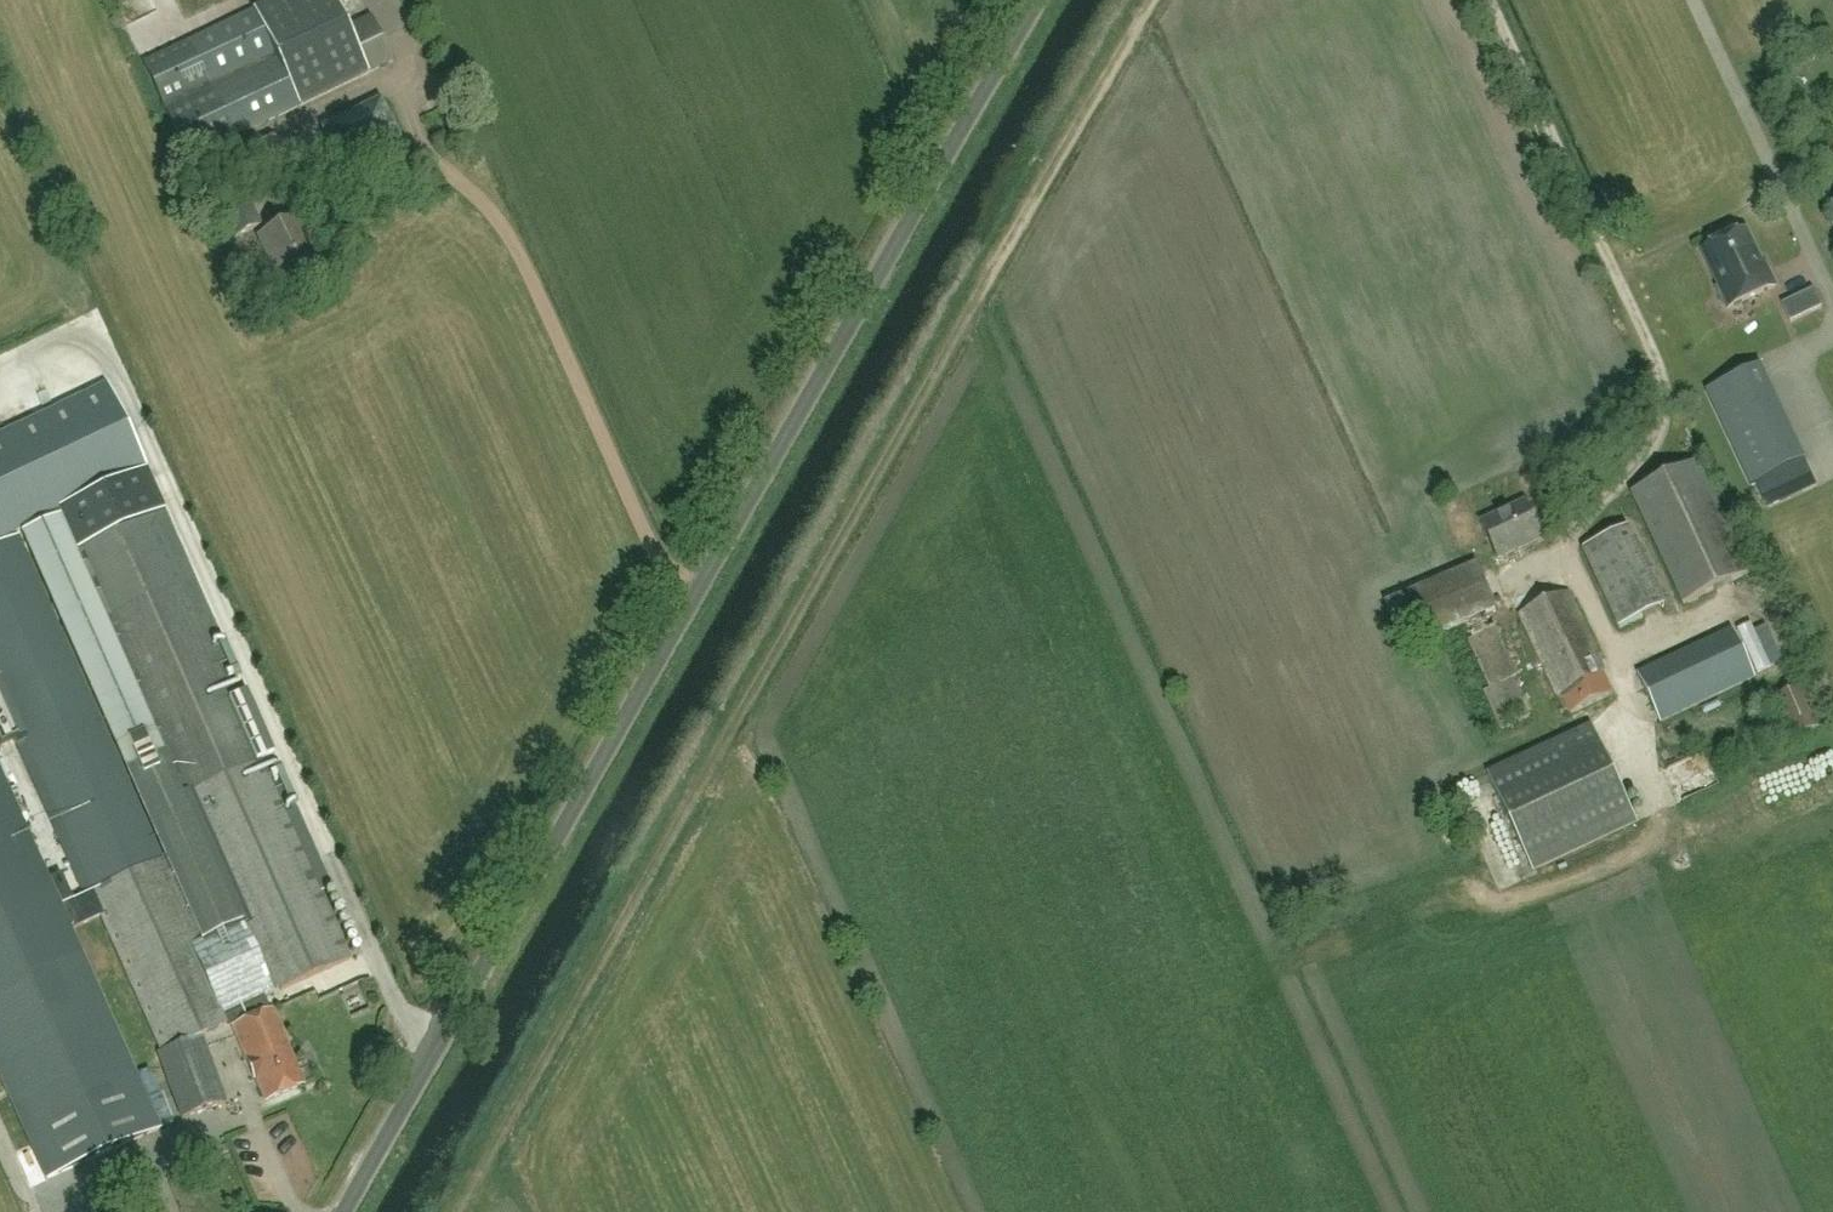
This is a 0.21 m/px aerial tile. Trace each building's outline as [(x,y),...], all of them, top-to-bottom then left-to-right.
[(155,9),(151,0),(135,0),(141,15),(155,9)] [(356,21),(346,26),(334,0),(273,0),(142,63),(188,159),(393,61),(371,14),(356,21)] [(202,6),(201,0),(180,0),(183,11),(202,6)] [(380,100),(323,127),(341,165),(398,138),(380,100)] [(262,224),(250,198),(223,211),(234,237),(262,224)] [(297,217),(259,235),(282,283),(320,266),(297,217)] [(1746,231),(1704,250),(1721,287),(1718,288),(1728,308),(1775,286),(1765,266),(1761,268),(1756,258),(1758,257),(1746,231)] [(1814,289),(1782,303),(1790,322),(1822,307),(1814,289)] [(1760,366),(1707,391),(1707,392),(1751,485),(1805,460),(1761,366),(1760,366)] [(1633,492),(1684,603),(1749,572),(1698,462),(1633,492)] [(58,497),(63,510),(87,501),(82,488),(58,497)] [(1482,523),(1499,559),(1543,537),(1526,501),(1482,523)] [(91,890),(162,1049),(158,1051),(182,1118),(226,1103),(203,1036),(232,1023),(265,1101),(300,1086),(294,1071),(298,1070),(288,1045),(289,1045),(273,1008),(271,1009),(265,997),(275,993),(273,989),(278,987),(280,990),(351,959),(321,893),(333,887),(165,509),(76,549),(60,516),(19,534),(0,543),(0,680),(93,889),(91,890)] [(1627,527),(1582,548),(1620,629),(1664,608),(1627,527)] [(1607,671),(1569,591),(1521,614),(1561,699),(1563,698),(1571,714),(1615,694),(1604,673),(1607,671)] [(1662,723),(1756,677),(1732,628),(1638,674),(1662,723)] [(1827,726),(1809,683),(1767,701),(1785,743),(1827,726)] [(1639,818),(1591,727),(1490,780),(1538,871),(1639,818)] [(45,1178),(160,1126),(0,770),(0,1077),(45,1178)] [(1805,774),(1740,800),(1755,836),(1819,811),(1805,774)]
